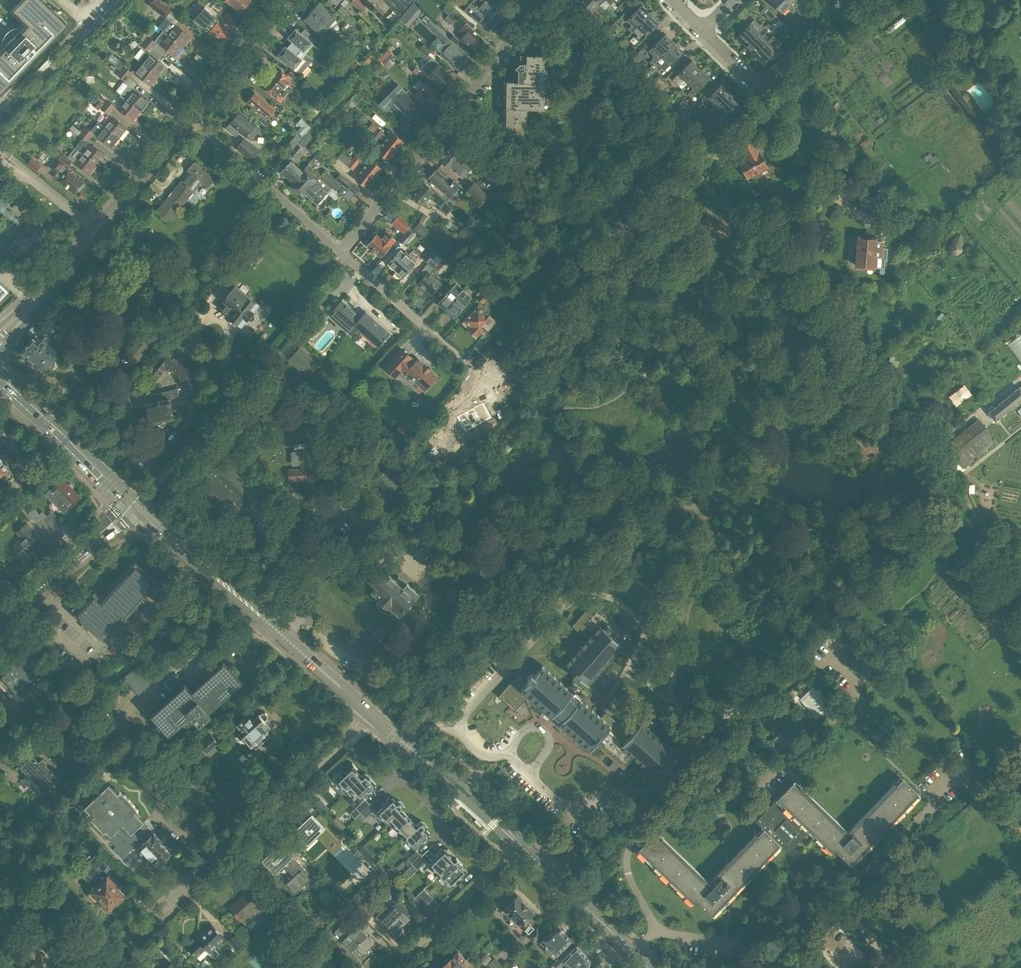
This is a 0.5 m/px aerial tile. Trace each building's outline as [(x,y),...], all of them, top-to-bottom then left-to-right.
[(68,24),(43,0),(23,0),(14,10),(30,25),(23,32),(21,32),(20,32),(18,33),(17,33),(15,34),(13,36),(12,36),(11,37),(10,39),(9,40),(9,41),(8,43),(8,45),(8,46),(8,47),(1,55),(0,54),(0,91),(1,93),(68,24)] [(171,10),(158,0),(153,0),(149,5),(165,17),(171,10)] [(241,12),(243,12),(245,9),(245,8),(251,0),(226,0),(225,0),(241,13),(241,12)] [(366,5),(360,0),(352,0),(351,2),(361,10),(366,5)] [(408,5),(403,0),(391,0),(402,11),(408,5)] [(479,6),(483,1),(482,0),(474,0),(465,10),(479,23),(480,20),(496,34),(503,27),(479,6)] [(483,1),(479,6),(503,27),(509,20),(497,9),(486,0),(484,0),(483,1)] [(594,0),(579,0),(578,1),(591,14),(596,8),(602,13),(605,10),(600,5),(599,5),(594,0)] [(632,2),(629,0),(625,0),(618,7),(623,11),(632,2)] [(791,4),(787,0),(770,0),(782,13),(788,7),(794,13),(797,10),(791,4)] [(797,10),(806,1),(804,0),(787,0),(791,4),(797,10)] [(900,3),(898,0),(887,0),(874,9),(880,18),(900,3)] [(925,23),(932,17),(920,1),(912,7),(925,23)] [(338,21),(319,3),(320,4),(313,12),(312,11),(311,11),(313,13),(327,27),(330,30),(338,21)] [(632,32),(634,31),(651,14),(642,5),(629,18),(627,20),(632,25),(628,29),(632,32)] [(772,20),(776,15),(767,6),(763,11),(772,20)] [(218,22),(214,18),(215,17),(206,7),(204,9),(203,11),(200,14),(198,16),(197,17),(194,20),(206,28),(206,27),(211,31),(210,31),(223,42),(231,33),(219,22),(218,22)] [(359,34),(360,32),(355,27),(359,24),(341,7),(336,11),(348,23),(359,34)] [(825,20),(830,16),(830,15),(821,7),(816,11),(825,20)] [(451,24),(459,16),(452,10),(445,18),(451,24)] [(327,27),(313,13),(306,21),(304,19),(304,20),(321,36),(320,34),(327,27)] [(647,35),(659,23),(651,14),(634,31),(638,35),(636,37),(641,41),(647,35)] [(869,26),(874,22),(867,14),(862,18),(869,26)] [(176,41),(183,46),(191,37),(175,24),(175,25),(167,18),(160,27),(164,31),(167,34),(176,41)] [(447,43),(452,37),(431,18),(426,24),(447,43)] [(760,25),(755,20),(738,37),(746,45),(765,27),(762,24),(760,25)] [(602,35),(606,31),(598,22),(593,26),(602,35)] [(353,39),(359,34),(348,23),(343,29),(353,39)] [(611,35),(620,27),(616,23),(607,31),(611,35)] [(473,51),(482,42),(464,25),(459,31),(464,35),(460,39),(473,51)] [(755,54),(767,41),(762,36),(768,30),(765,27),(746,45),(755,54)] [(311,57),(318,47),(314,44),(312,43),(313,42),(296,28),(287,38),(293,42),(304,52),(311,57)] [(803,43),(808,38),(798,29),(794,34),(803,43)] [(167,34),(164,31),(156,40),(175,56),(183,46),(176,41),(167,34)] [(607,31),(606,31),(602,35),(607,40),(611,35),(607,31)] [(141,38),(142,39),(153,47),(157,43),(145,34),(141,38)] [(653,65),(656,62),(675,43),(666,34),(653,47),(649,51),(654,56),(653,57),(654,58),(650,62),(653,65)] [(772,60),(779,53),(770,44),(776,38),(773,35),(767,41),(755,54),(764,63),(770,57),(772,60)] [(138,60),(140,61),(159,76),(167,67),(151,54),(150,51),(153,47),(142,39),(139,43),(147,49),(138,60)] [(798,53),(803,48),(801,45),(802,44),(797,40),(788,48),(792,53),(795,50),(798,53)] [(304,52),(293,42),(288,48),(286,46),(277,56),(300,75),(313,59),(311,57),(304,52)] [(341,52),(331,43),(326,48),(336,58),(340,54),(341,52)] [(427,56),(432,51),(424,43),(419,49),(427,56)] [(664,71),(671,65),(683,52),(675,43),(656,62),(664,71)] [(449,47),(445,44),(439,50),(460,71),(470,61),(452,44),(449,47)] [(626,64),(638,52),(633,48),(622,59),(626,64)] [(378,59),(383,65),(394,55),(389,49),(378,59)] [(547,110),(548,61),(548,56),(533,56),(534,52),(527,51),(527,55),(520,55),(520,69),(519,69),(516,69),(516,75),(515,81),(516,81),(516,82),(504,82),(504,136),(524,136),(524,130),(527,130),(527,109),(547,110)] [(631,69),(643,57),(638,52),(626,64),(631,69)] [(340,54),(336,58),(343,64),(346,60),(340,54)] [(354,74),(362,65),(355,58),(346,67),(354,74)] [(424,69),(429,75),(443,87),(446,87),(448,85),(448,82),(451,78),(443,70),(444,68),(439,64),(433,58),(424,67),(424,69)] [(43,80),(57,66),(49,59),(35,73),(43,80)] [(115,66),(121,71),(129,77),(132,73),(124,66),(126,65),(120,60),(115,66)] [(159,76),(140,61),(133,69),(137,72),(136,73),(151,86),(159,76)] [(683,88),(688,82),(701,69),(692,61),(674,80),(683,88)] [(289,93),(295,86),(289,80),(291,78),(279,68),(271,77),(289,93)] [(697,91),(710,78),(701,69),(688,82),(694,88),(688,94),(691,97),(697,91)] [(129,77),(121,71),(118,75),(126,81),(129,77)] [(652,92),(665,79),(660,75),(651,84),(652,85),(648,88),(652,92)] [(281,102),(289,93),(271,77),(263,86),(274,97),(275,96),(281,102)] [(660,93),(669,84),(665,79),(652,92),(656,96),(660,92),(660,93)] [(425,85),(419,80),(413,86),(432,104),(440,95),(427,82),(425,85)] [(133,89),(124,82),(117,90),(122,94),(121,94),(126,98),(141,111),(149,102),(133,89)] [(721,85),(718,83),(712,90),(712,92),(709,92),(702,98),(702,102),(707,107),(712,112),(716,107),(730,93),(721,84),(721,85)] [(421,109),(405,93),(407,92),(399,84),(380,103),(388,111),(392,106),(400,114),(398,116),(406,124),(421,109)] [(267,125),(272,119),(265,114),(271,106),(255,93),(249,101),(250,102),(249,104),(253,107),(250,111),(267,125)] [(724,124),(741,107),(738,103),(739,102),(730,93),(716,107),(722,113),(720,120),(724,124)] [(107,99),(101,94),(98,98),(104,102),(107,99)] [(97,98),(92,104),(99,110),(104,104),(97,98)] [(133,121),(141,111),(126,98),(118,108),(133,121)] [(17,108),(18,108),(22,104),(17,100),(13,104),(17,108)] [(108,100),(104,104),(113,110),(116,106),(108,100)] [(323,111),(327,106),(320,100),(316,105),(323,111)] [(683,115),(691,106),(687,101),(678,111),(673,116),(677,120),(682,115),(683,115)] [(104,104),(101,108),(109,115),(113,110),(104,104)] [(686,119),(695,110),(691,106),(683,115),(686,119)] [(753,132),(768,118),(761,109),(745,122),(753,132)] [(251,140),(261,128),(240,111),(230,123),(246,137),(246,136),(251,140)] [(120,138),(127,129),(112,116),(104,126),(120,138)] [(306,132),(310,126),(301,118),(297,123),(301,127),(306,132)] [(120,138),(104,126),(99,122),(91,131),(94,133),(112,148),(120,138)] [(388,136),(383,132),(384,131),(372,122),(368,128),(374,133),(380,137),(385,141),(396,151),(404,141),(392,131),(388,136)] [(86,126),(83,131),(91,137),(94,133),(91,131),(86,126)] [(302,136),(306,132),(301,127),(297,131),(302,136)] [(832,135),(837,131),(834,127),(829,130),(832,135)] [(703,147),(718,132),(713,128),(699,142),(703,147)] [(83,138),(75,147),(82,153),(98,165),(106,155),(88,141),(91,137),(83,131),(79,135),(83,138)] [(375,144),(380,137),(374,133),(369,139),(375,144)] [(252,161),(260,151),(244,138),(236,147),(252,161)] [(758,154),(750,138),(739,144),(748,160),(740,164),(748,178),(767,167),(759,153),(758,154)] [(389,160),(396,151),(385,141),(377,151),(389,160)] [(303,149),(297,144),(289,154),(294,159),(303,149)] [(471,164),(470,163),(463,156),(464,155),(453,145),(446,152),(469,172),(474,166),(481,172),(486,166),(477,158),(471,164)] [(68,156),(56,147),(52,153),(57,157),(61,160),(62,159),(67,163),(69,165),(73,160),(90,175),(98,165),(82,153),(75,147),(68,156)] [(353,170),(358,164),(352,160),(352,159),(342,152),(338,158),(353,170)] [(469,172),(446,152),(439,160),(451,170),(452,168),(459,175),(462,177),(465,177),(469,172)] [(932,157),(930,153),(924,157),(927,161),(929,160),(932,164),(939,160),(936,155),(932,157)] [(358,164),(362,159),(356,154),(352,159),(352,160),(358,164)] [(61,160),(57,157),(49,166),(58,173),(55,177),(59,180),(59,181),(75,193),(84,182),(64,167),(67,163),(62,159),(61,160)] [(836,179),(853,167),(854,169),(854,168),(847,158),(830,171),(837,181),(837,180),(836,179)] [(37,171),(41,167),(32,159),(28,164),(37,171)] [(375,178),(382,168),(371,159),(363,169),(375,178)] [(303,171),(291,161),(281,172),(293,182),(293,183),(303,171)] [(208,186),(215,179),(194,162),(187,170),(191,172),(202,181),(208,186)] [(305,193),(321,175),(309,164),(303,171),(293,183),(293,182),(292,184),(304,195),(306,194),(305,193)] [(429,178),(428,178),(428,179),(450,198),(460,186),(439,168),(437,170),(436,170),(435,171),(433,171),(431,174),(431,176),(429,178)] [(367,188),(375,178),(363,169),(355,178),(367,188)] [(336,180),(325,170),(321,175),(305,193),(306,194),(317,203),(327,192),(327,191),(331,187),(335,190),(341,183),(347,189),(348,188),(337,179),(336,180)] [(168,223),(202,181),(191,172),(183,182),(182,180),(155,213),(168,223)] [(348,188),(352,183),(341,174),(337,179),(348,188)] [(450,205),(425,183),(414,196),(423,204),(429,197),(441,207),(440,208),(444,213),(450,205)] [(481,203),(488,196),(474,183),(467,191),(481,203)] [(515,193),(508,186),(497,198),(505,205),(515,193)] [(878,207),(879,198),(862,196),(861,206),(878,207)] [(35,223),(42,215),(30,204),(23,212),(35,223)] [(483,233),(489,226),(478,216),(471,224),(483,233)] [(404,233),(410,227),(399,217),(393,224),(404,233)] [(420,222),(415,228),(420,232),(425,226),(420,222)] [(472,244),(481,234),(468,223),(459,233),(472,244)] [(23,259),(43,237),(28,224),(9,247),(23,259)] [(405,245),(414,235),(408,229),(399,240),(405,245)] [(396,240),(387,233),(382,239),(377,235),(368,245),(381,257),(396,240)] [(949,247),(951,255),(960,257),(964,254),(965,248),(962,236),(958,235),(949,247)] [(876,239),(859,237),(856,266),(884,268),(885,260),(886,260),(887,249),(881,248),(882,241),(875,241),(876,239)] [(424,259),(429,263),(439,252),(435,248),(424,259)] [(405,253),(401,249),(389,264),(397,271),(414,252),(412,251),(410,254),(406,251),(405,253)] [(410,273),(414,269),(412,267),(416,262),(415,261),(419,256),(414,252),(397,271),(398,271),(395,274),(400,278),(403,275),(404,276),(408,272),(410,273)] [(439,252),(429,263),(434,268),(444,256),(439,252)] [(457,260),(452,264),(456,269),(461,264),(457,260)] [(431,295),(442,284),(429,272),(418,284),(431,295)] [(453,278),(446,287),(448,289),(456,281),(453,278)] [(10,290),(0,281),(0,301),(10,290)] [(446,309),(460,293),(463,289),(457,283),(439,303),(446,309)] [(487,287),(483,283),(475,291),(480,296),(487,287)] [(235,286),(234,284),(231,288),(232,289),(231,291),(228,289),(220,299),(228,305),(224,310),(231,316),(229,318),(243,328),(247,323),(246,322),(248,319),(250,321),(253,320),(255,318),(255,314),(253,313),(260,305),(256,302),(236,285),(235,286)] [(490,285),(487,287),(480,296),(478,297),(484,302),(495,290),(490,285)] [(455,317),(469,301),(472,297),(463,289),(460,293),(446,309),(455,317)] [(355,325),(358,320),(349,312),(351,309),(342,301),(342,300),(328,316),(338,324),(340,322),(345,326),(343,329),(348,333),(355,325)] [(478,334),(485,327),(489,330),(497,321),(478,305),(465,320),(472,326),(469,329),(475,335),(478,334)] [(317,319),(317,320),(310,328),(314,332),(321,323),(322,324),(328,317),(322,312),(317,319)] [(389,333),(366,313),(366,312),(358,320),(355,325),(379,346),(390,333),(389,333)] [(29,330),(27,333),(31,336),(36,331),(32,328),(29,330)] [(51,340),(47,336),(48,334),(46,333),(41,338),(37,335),(34,338),(22,352),(39,366),(41,367),(46,369),(51,368),(54,364),(55,358),(52,354),(51,353),(51,352),(44,347),(51,340)] [(189,344),(175,333),(166,344),(172,349),(177,344),(184,350),(189,344)] [(1007,344),(1020,364),(1020,334),(1007,344)] [(135,363),(150,345),(139,336),(125,354),(124,354),(124,355),(125,355),(134,363),(135,364),(135,363)] [(195,372),(164,350),(147,371),(157,379),(166,368),(188,383),(193,386),(200,375),(195,372)] [(307,378),(315,368),(296,352),(287,361),(307,378)] [(425,365),(418,359),(415,362),(411,359),(405,365),(396,356),(385,368),(395,377),(402,369),(411,378),(411,379),(413,381),(414,380),(425,389),(437,376),(430,370),(430,369),(425,365)] [(1019,388),(988,412),(995,421),(1020,400),(1020,386),(1019,388)] [(174,417),(170,399),(180,397),(178,388),(151,395),(153,403),(140,406),(144,424),(149,423),(149,424),(151,424),(150,423),(158,422),(158,424),(161,427),(166,426),(167,422),(167,420),(174,418),(175,418),(175,417),(174,417)] [(480,398),(451,408),(457,425),(487,415),(480,398)] [(963,469),(989,448),(993,442),(986,428),(979,419),(955,437),(948,446),(952,455),(963,469)] [(396,430),(402,436),(411,426),(405,420),(396,430)] [(362,457),(375,447),(372,444),(360,453),(362,457)] [(314,468),(314,462),(320,462),(319,452),(313,451),(307,451),(300,452),(294,453),(295,464),(301,463),(302,469),(289,470),(289,480),(327,478),(327,467),(314,468)] [(387,470),(374,454),(367,460),(379,476),(375,479),(387,494),(399,484),(408,477),(396,463),(387,470)] [(3,475),(6,478),(9,479),(11,480),(14,476),(14,475),(12,472),(12,471),(9,468),(10,468),(10,467),(5,462),(4,462),(4,459),(0,455),(0,478),(3,475)] [(236,512),(256,491),(223,461),(201,484),(213,495),(214,492),(236,512)] [(52,471),(46,476),(50,481),(56,476),(52,471)] [(70,508),(81,498),(63,479),(52,489),(70,508)] [(49,533),(53,529),(44,519),(34,508),(30,512),(49,533)] [(53,529),(62,521),(53,511),(44,519),(53,529)] [(33,529),(28,523),(18,532),(23,537),(13,546),(24,558),(43,540),(33,529)] [(75,614),(84,623),(90,628),(101,638),(121,617),(124,620),(158,584),(159,583),(136,562),(102,599),(95,592),(94,593),(95,593),(75,614)] [(419,593),(392,569),(388,573),(388,574),(384,579),(376,572),(375,571),(375,572),(369,578),(368,579),(369,580),(369,579),(377,586),(373,591),(373,590),(372,591),(373,592),(380,598),(379,599),(378,600),(379,600),(386,606),(387,607),(388,606),(387,606),(388,605),(399,615),(399,616),(400,615),(419,593)] [(828,607),(831,599),(820,593),(816,601),(828,607)] [(642,723),(632,734),(605,711),(601,716),(583,701),(598,685),(605,677),(600,672),(623,646),(618,641),(627,632),(592,601),(572,625),(587,639),(565,664),(574,672),(572,674),(575,677),(567,686),(542,664),(534,674),(531,672),(527,676),(530,679),(528,681),(518,673),(498,696),(515,711),(529,695),(545,709),(540,714),(547,721),(550,718),(557,724),(554,727),(562,734),(567,728),(590,749),(595,744),(624,769),(634,758),(657,779),(666,769),(668,772),(672,767),(670,765),(678,755),(642,723)] [(51,696),(39,683),(18,660),(10,667),(12,668),(1,678),(17,695),(28,686),(44,703),(51,696)] [(209,712),(242,682),(224,663),(192,691),(188,687),(189,686),(186,683),(175,692),(176,693),(152,715),(169,734),(191,715),(200,725),(212,715),(209,712)] [(798,668),(796,666),(788,673),(790,675),(784,681),(787,685),(802,672),(798,668)] [(151,685),(136,667),(124,676),(139,694),(151,685)] [(817,718),(833,703),(817,687),(802,701),(817,718)] [(779,706),(784,703),(780,698),(775,702),(779,706)] [(268,715),(266,713),(262,713),(260,715),(260,714),(252,721),(250,718),(247,720),(245,718),(238,724),(231,730),(242,742),(244,740),(246,739),(252,745),(253,744),(256,748),(270,735),(267,732),(268,731),(268,730),(271,727),(265,721),(266,721),(265,720),(268,718),(268,715)] [(219,720),(197,740),(208,752),(206,753),(210,757),(218,750),(215,747),(219,742),(212,735),(223,725),(219,720)] [(64,722),(50,735),(61,747),(75,733),(64,722)] [(782,751),(794,740),(788,734),(788,733),(779,723),(766,735),(782,751)] [(39,763),(33,756),(23,766),(42,786),(41,787),(46,793),(60,780),(53,773),(54,772),(53,771),(52,771),(41,761),(39,763)] [(362,776),(356,770),(358,768),(352,762),(341,773),(343,775),(336,781),(347,792),(350,788),(360,799),(366,793),(368,795),(376,787),(374,785),(376,783),(365,773),(362,776)] [(192,792),(198,786),(188,776),(182,782),(192,792)] [(850,864),(918,793),(901,777),(850,832),(803,787),(802,788),(800,785),(798,787),(792,782),(775,800),(755,822),(761,827),(753,835),(753,834),(712,877),(715,880),(709,886),(654,833),(639,850),(694,902),(696,900),(712,915),(749,876),(751,877),(781,846),(787,852),(808,831),(830,853),(834,849),(850,864)] [(119,793),(110,784),(85,807),(90,812),(89,814),(88,813),(88,814),(105,832),(105,831),(106,830),(111,835),(123,824),(132,834),(133,833),(143,844),(138,849),(152,864),(153,864),(155,866),(162,860),(164,859),(165,860),(170,856),(169,854),(170,853),(160,841),(161,840),(155,833),(154,834),(143,823),(145,822),(136,812),(138,811),(139,811),(138,809),(136,806),(135,804),(133,803),(131,800),(128,797),(124,794),(121,791),(120,791),(121,792),(119,793)] [(993,800),(1002,794),(995,784),(986,790),(993,800)] [(638,795),(631,804),(642,813),(649,804),(638,795)] [(391,799),(389,797),(381,804),(383,806),(377,813),(387,823),(390,821),(402,833),(414,822),(402,810),(405,806),(398,800),(397,801),(393,797),(391,799)] [(324,813),(329,808),(320,799),(315,803),(324,813)] [(365,799),(356,808),(361,813),(370,804),(365,799)] [(217,816),(222,811),(213,802),(209,807),(217,816)] [(366,818),(375,809),(370,804),(361,813),(366,818)] [(632,815),(636,809),(631,804),(626,810),(632,815)] [(297,828),(294,830),(300,836),(298,838),(306,847),(318,836),(330,849),(338,841),(342,837),(328,824),(326,822),(323,825),(312,814),(312,815),(299,827),(297,826),(296,827),(297,828)] [(337,816),(332,821),(342,831),(347,826),(337,816)] [(1,820),(0,821),(0,834),(6,840),(13,832),(1,820)] [(428,827),(421,820),(416,825),(414,822),(402,833),(405,836),(404,837),(414,848),(420,842),(422,844),(430,836),(428,834),(430,833),(426,829),(428,827)] [(607,824),(603,828),(612,836),(616,832),(607,824)] [(603,828),(599,833),(608,841),(612,836),(603,828)] [(343,834),(349,840),(353,836),(347,830),(343,834)] [(599,833),(595,837),(604,845),(608,841),(599,833)] [(315,880),(280,843),(269,854),(270,855),(264,861),(263,860),(262,860),(274,873),(283,865),(295,876),(287,883),(296,892),(308,881),(311,884),(315,880)] [(445,849),(443,850),(441,848),(434,855),(428,849),(422,855),(427,860),(426,861),(429,864),(451,887),(467,872),(461,865),(463,863),(456,857),(448,849),(446,850),(445,849)] [(911,866),(923,856),(917,849),(905,859),(911,866)] [(417,850),(408,859),(413,864),(422,855),(417,850)] [(109,875),(104,869),(109,865),(104,860),(98,853),(83,867),(99,884),(93,890),(91,890),(88,892),(88,894),(94,901),(96,901),(99,898),(106,906),(106,909),(112,910),(112,907),(117,903),(125,896),(115,885),(117,883),(110,875),(109,875)] [(422,855),(413,864),(418,869),(426,861),(427,860),(422,855)] [(409,868),(413,864),(408,859),(404,863),(409,868)] [(378,862),(375,864),(383,872),(385,870),(378,862)] [(396,885),(391,889),(399,897),(404,893),(396,885)] [(428,903),(433,898),(424,889),(419,894),(428,903)] [(233,907),(230,910),(249,929),(254,934),(275,915),(259,898),(255,901),(248,894),(243,898),(240,896),(231,905),(233,907)] [(363,917),(367,921),(374,914),(370,910),(364,904),(367,901),(360,894),(350,903),(363,917)] [(419,894),(414,899),(423,908),(428,903),(419,894)] [(534,928),(527,920),(535,912),(518,895),(502,910),(516,924),(518,922),(529,933),(534,928)] [(387,906),(376,917),(379,921),(380,920),(393,933),(408,917),(408,916),(411,913),(400,900),(390,910),(387,906)] [(334,932),(341,939),(363,962),(373,952),(368,947),(374,941),(362,929),(368,923),(357,911),(351,905),(344,911),(348,915),(350,917),(334,932)] [(861,922),(857,925),(862,932),(866,929),(861,922)] [(544,939),(540,943),(545,947),(546,946),(547,948),(545,950),(556,960),(559,957),(557,954),(572,940),(564,932),(564,931),(564,928),(561,925),(558,925),(544,939)] [(218,952),(214,948),(224,939),(211,926),(188,948),(196,957),(204,949),(212,957),(214,958),(216,957),(218,956),(218,954),(218,952)] [(534,942),(543,933),(537,928),(529,936),(534,942)] [(237,950),(244,944),(235,934),(228,940),(237,950)] [(582,945),(579,945),(577,946),(577,945),(563,959),(560,957),(559,957),(556,960),(556,961),(553,963),(558,967),(559,967),(565,962),(569,966),(568,967),(585,967),(591,963),(591,960),(583,952),(585,951),(585,948),(582,945)] [(33,947),(25,955),(33,963),(28,967),(53,967),(33,947)] [(325,963),(330,958),(320,948),(315,953),(325,963)] [(458,951),(452,958),(447,958),(445,961),(445,965),(448,967),(481,967),(470,957),(467,960),(458,951)] [(504,966),(495,957),(485,966),(487,967),(502,967),(504,966)]
